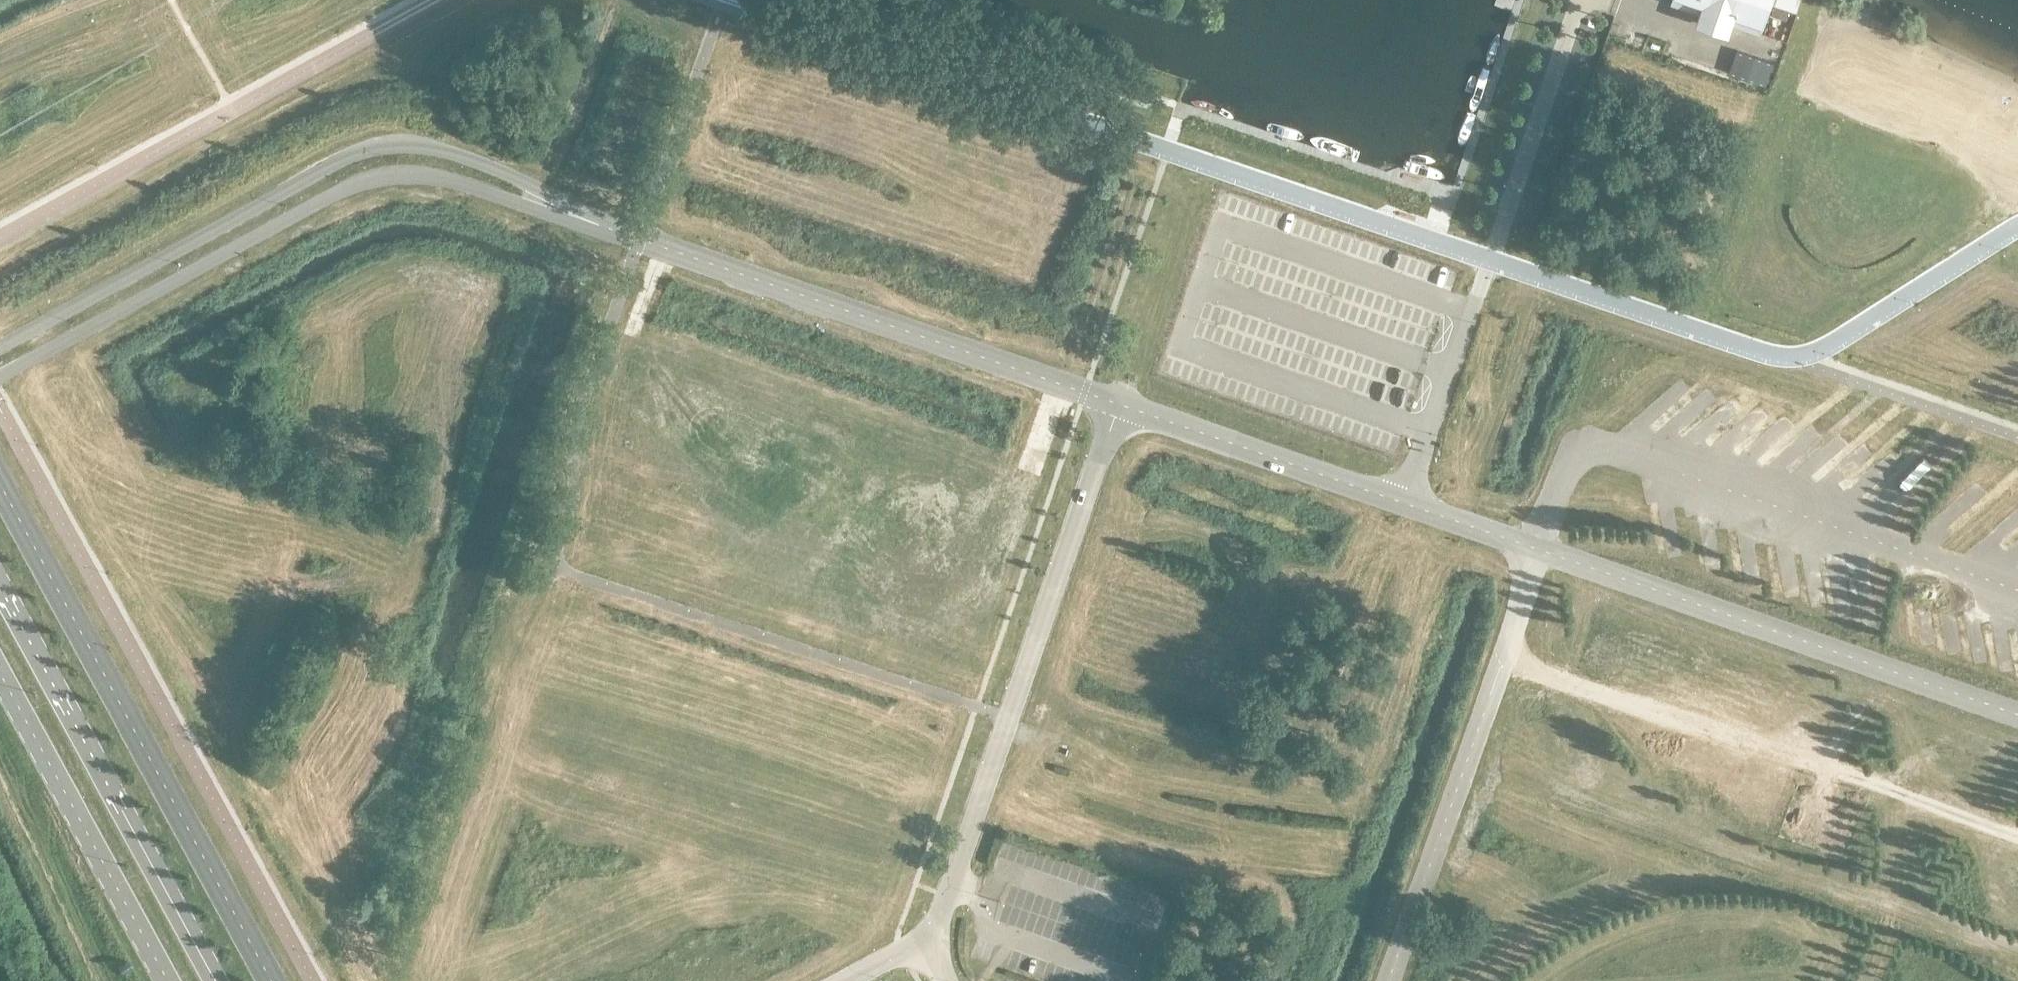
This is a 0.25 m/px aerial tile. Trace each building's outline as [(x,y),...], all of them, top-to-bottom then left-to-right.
[(1672,1),(1700,11),(1697,20),(1727,31),(1730,22),(1759,31),(1770,0),(1672,0),(1672,1)]
